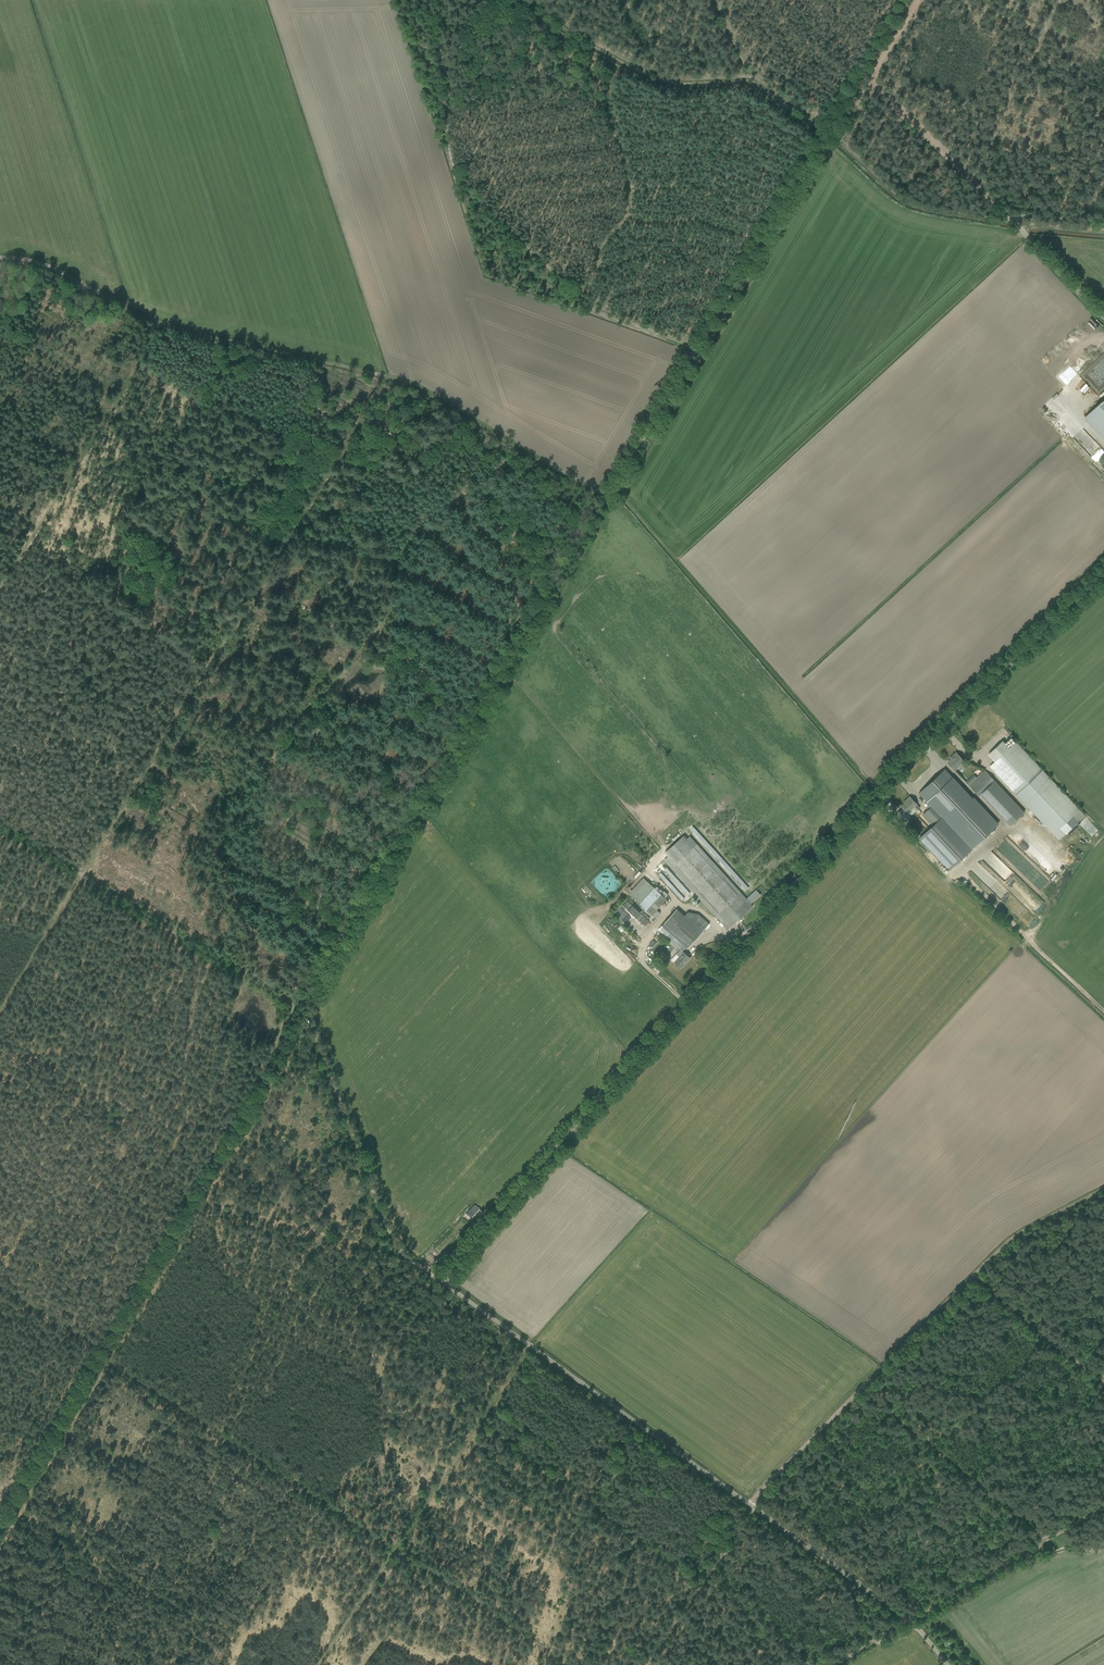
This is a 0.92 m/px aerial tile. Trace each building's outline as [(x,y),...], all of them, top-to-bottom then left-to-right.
[(1086,417),(1103,437),(1103,400),(1088,415),(1086,417)] [(996,761),(990,767),(1058,839),(1084,814),(1016,742),(1010,748),(1002,740),(989,753),(996,761)] [(968,766),(963,760),(956,752),(952,756),(953,757),(948,762),(951,766),(954,769),(960,763),(962,765),(960,767),(963,771),(968,766)] [(970,786),(979,795),(995,781),(986,771),(970,786)] [(998,824),(975,800),(974,801),(952,777),(948,781),(940,773),(919,793),(929,804),(925,807),(928,809),(922,815),(932,825),(919,838),(950,870),(998,824)] [(968,780),(972,784),(978,778),(974,775),(968,780)] [(893,814),(899,808),(886,795),(880,801),(893,814)] [(917,804),(913,800),(910,796),(906,800),(907,801),(901,806),(907,813),(913,807),(917,811),(920,808),(917,804)] [(901,809),(897,813),(902,819),(903,820),(907,816),(901,809)] [(753,906),(690,836),(686,840),(683,836),(665,852),(669,856),(664,860),(727,929),(753,906)] [(664,891),(661,894),(654,888),(640,904),(652,915),(667,899),(666,898),(668,895),(664,891)] [(749,896),(746,899),(749,902),(751,899),(753,901),(760,894),(756,890),(754,891),(749,896)] [(709,924),(698,914),(688,912),(684,916),(677,909),(663,924),(661,927),(668,933),(665,936),(682,952),(687,946),(688,947),(709,924)] [(690,958),(686,954),(684,952),(679,957),(676,954),(671,960),(681,968),(690,958)]
